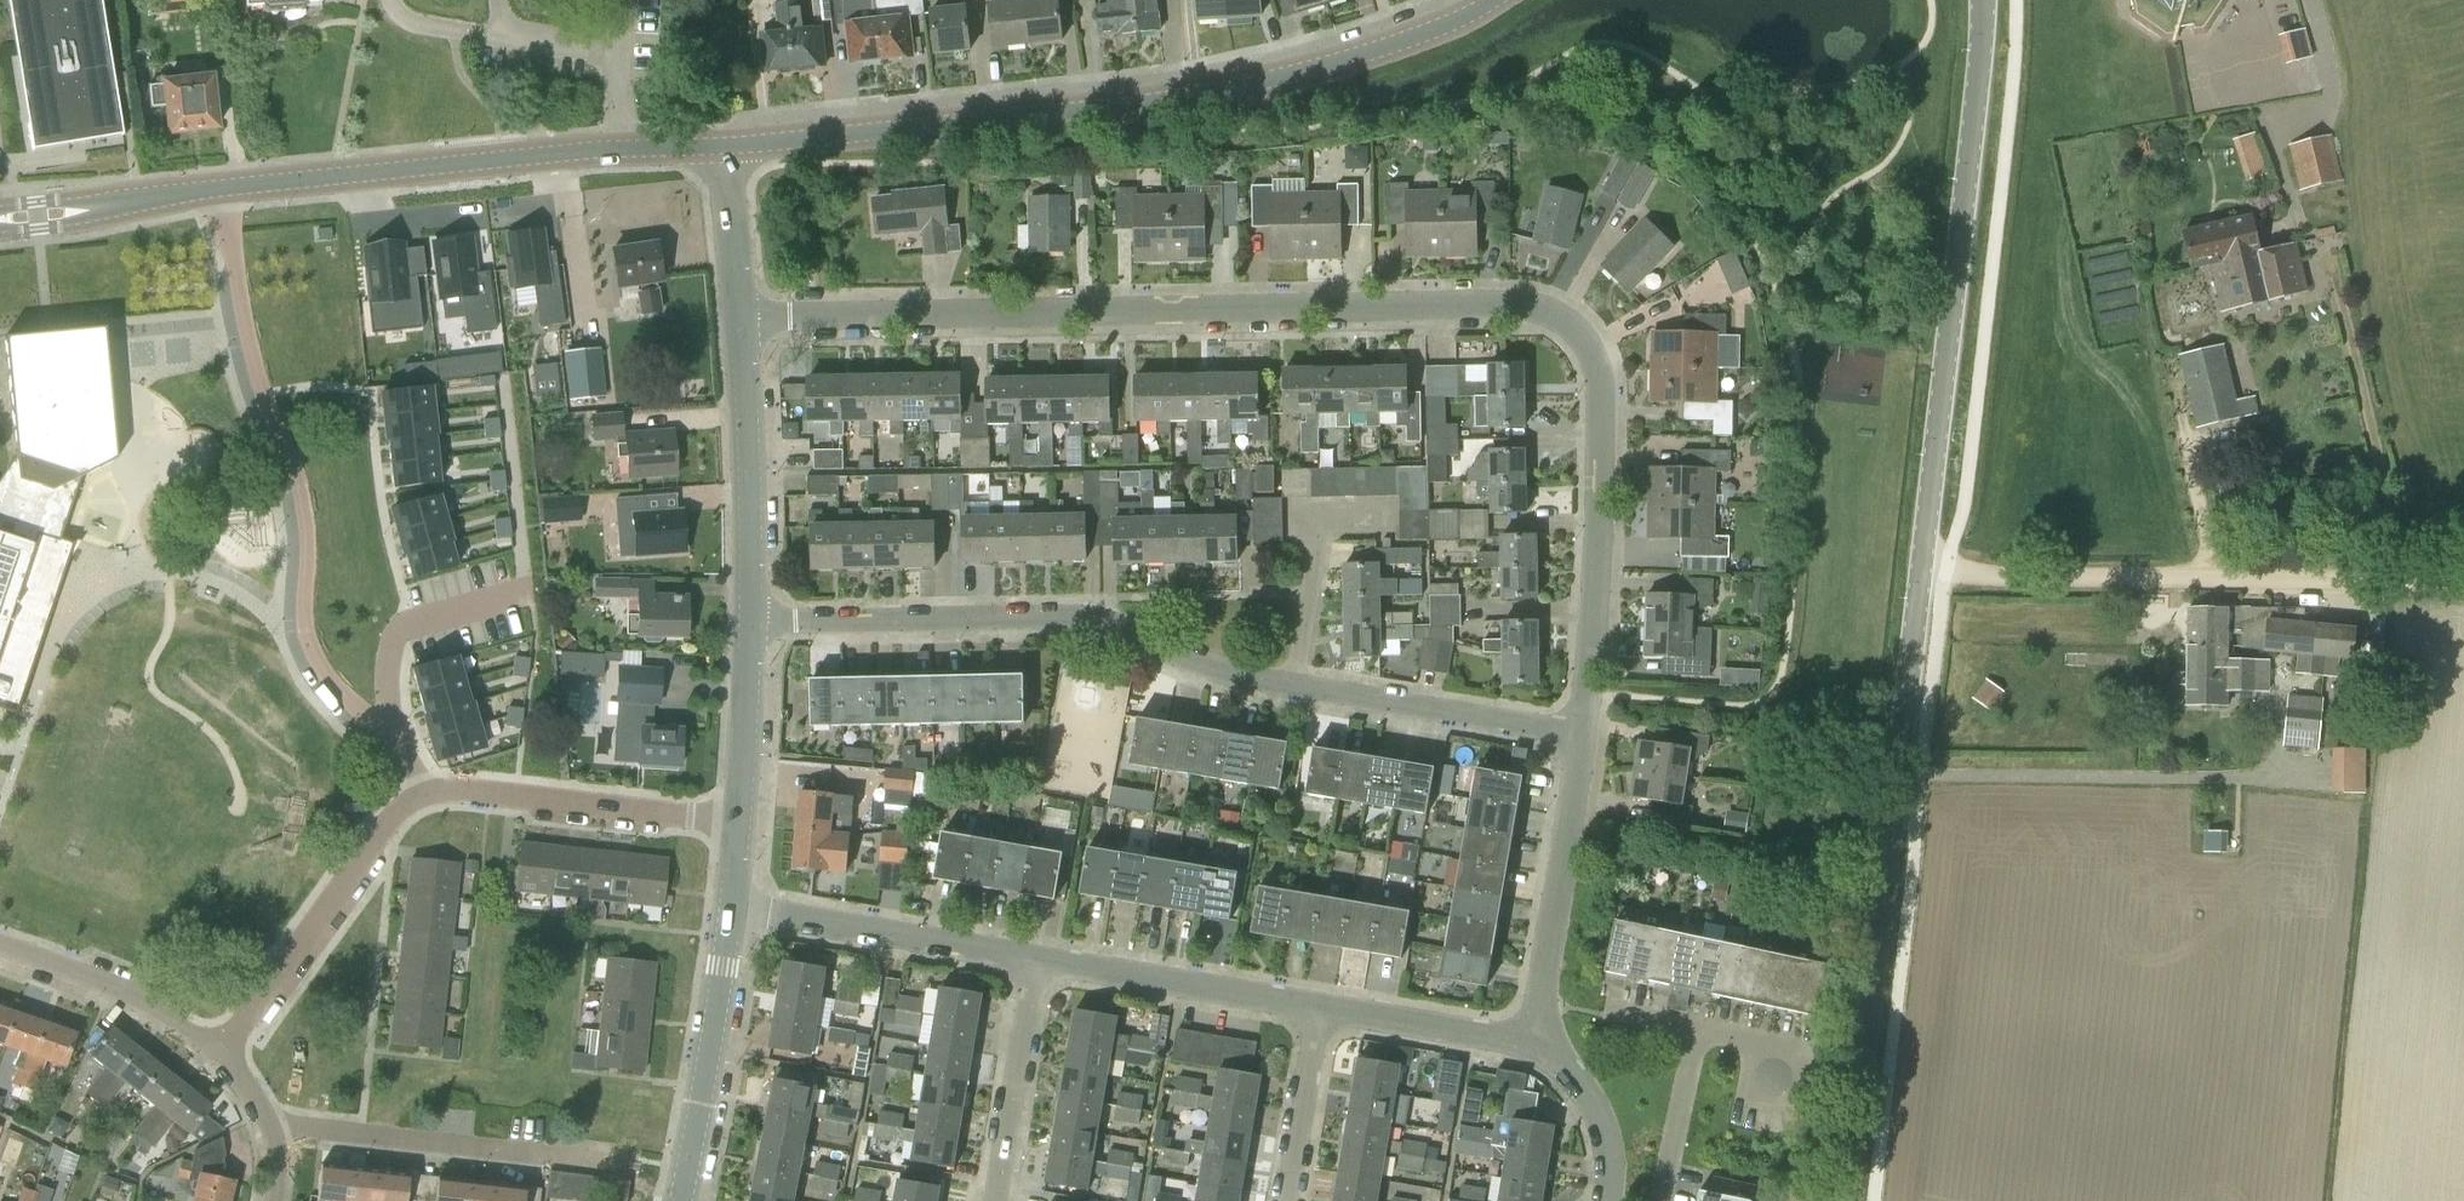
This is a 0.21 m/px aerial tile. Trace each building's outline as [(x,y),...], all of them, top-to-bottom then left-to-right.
[(32,121),(28,121),(32,147),(122,132),(117,106),(112,107),(95,0),(13,0),(32,121)] [(795,69),(797,69),(800,73),(809,72),(811,67),(825,66),(820,31),(803,33),(801,1),(797,1),(797,0),(787,0),(787,2),(788,2),(795,69)] [(815,23),(831,21),(829,0),(812,0),(815,23)] [(850,24),(847,24),(852,63),(882,60),(876,0),(832,0),(833,13),(849,11),(850,24)] [(882,60),(913,57),(908,18),(925,16),(923,0),(876,0),(882,60)] [(951,10),(932,12),(936,55),(940,54),(943,58),(953,57),(955,53),(970,51),(964,0),(950,0),(951,10)] [(1023,2),(1027,45),(1062,41),(1057,0),(1044,0),(1023,2)] [(1099,38),(1117,36),(1117,35),(1136,34),(1133,0),(1109,0),(1095,0),(1099,38)] [(1136,34),(1161,32),(1157,0),(1133,0),(1136,34)] [(1197,21),(1227,20),(1226,0),(1196,0),(1197,21)] [(1261,17),(1259,0),(1226,0),(1227,20),(1227,27),(1251,25),(1251,18),(1261,17)] [(1325,1),(1325,0),(1293,0),(1296,10),(1325,1)] [(2135,12),(2131,12),(2132,18),(2166,41),(2179,39),(2174,12),(2175,11),(2188,8),(2189,10),(2194,36),(2207,34),(2229,0),(2132,0),(2135,12)] [(774,3),(778,35),(762,36),(766,72),(779,71),(783,75),(790,74),(792,69),(795,69),(788,2),(787,2),(774,3)] [(1023,2),(990,6),(995,48),(1027,45),(1023,2)] [(2292,63),(2311,58),(2307,44),(2288,49),(2292,63)] [(148,85),(151,109),(166,107),(169,135),(191,132),(190,131),(217,128),(212,78),(148,85)] [(2253,133),(2238,137),(2242,148),(2257,144),(2253,133)] [(2332,135),(2288,145),(2299,191),(2343,181),(2332,135)] [(1355,147),(1352,163),(1370,166),(1373,150),(1355,147)] [(1622,155),(1601,192),(1616,200),(1637,163),(1622,155)] [(1617,201),(1635,211),(1657,173),(1639,162),(1617,201)] [(1074,169),(1075,201),(1092,201),(1091,169),(1074,169)] [(1169,199),(1170,261),(1205,260),(1205,228),(1222,228),(1222,182),(1202,182),(1202,187),(1169,187),(1169,199)] [(1473,192),(1442,193),(1443,257),(1476,256),(1475,224),(1495,223),(1494,182),(1473,183),(1473,192)] [(1443,257),(1442,193),(1409,193),(1409,184),(1387,184),(1388,225),(1409,225),(1410,257),(1443,257)] [(1230,206),(1245,207),(1245,185),(1231,185),(1230,206)] [(1337,195),(1305,196),(1306,259),(1339,258),(1339,226),(1358,226),(1358,185),(1337,185),(1337,195)] [(1306,259),(1305,196),(1272,196),(1272,186),(1251,187),(1252,227),(1273,227),(1273,259),(1306,259)] [(1170,261),(1169,199),(1137,199),(1136,188),(1116,189),(1117,230),(1137,229),(1138,262),(1170,261)] [(877,235),(924,230),(926,256),(947,254),(944,228),(948,228),(944,189),(901,194),(901,197),(873,200),(877,235)] [(1536,242),(1570,251),(1584,198),(1550,189),(1536,242)] [(1029,197),(1030,253),(1069,253),(1068,196),(1029,197)] [(2192,270),(2211,266),(2211,265),(2261,254),(2260,253),(2252,216),(2183,232),(2192,270)] [(1603,268),(1630,294),(1675,248),(1648,222),(1603,268)] [(511,254),(503,255),(507,285),(532,282),(538,324),(564,320),(554,248),(543,249),(540,227),(508,232),(511,254)] [(470,236),(434,240),(440,298),(462,295),(467,332),(496,329),(489,270),(474,272),(470,236)] [(637,247),(612,251),(618,288),(619,288),(636,285),(637,291),(636,291),(637,300),(639,314),(662,311),(659,288),(657,289),(656,282),(661,282),(655,245),(651,245),(650,241),(636,243),(637,247)] [(366,269),(363,269),(367,303),(383,300),(385,320),(420,317),(415,276),(406,277),(403,245),(364,249),(366,269)] [(2211,265),(2211,266),(2222,313),(2307,292),(2296,245),(2260,253),(2261,254),(2211,265)] [(1723,271),(1739,264),(1734,252),(1717,259),(1723,271)] [(1653,336),(1653,369),(1717,370),(1717,369),(1735,369),(1735,337),(1726,336),(1726,316),(1696,316),(1696,336),(1685,336),(1653,336)] [(110,381),(105,328),(6,337),(17,455),(0,480),(0,708),(18,714),(75,544),(75,542),(62,537),(82,476),(117,458),(110,381)] [(2181,357),(2198,428),(2240,418),(2224,347),(2181,357)] [(599,350),(565,354),(570,400),(604,396),(599,350)] [(494,352),(470,355),(472,374),(496,371),(494,352)] [(436,362),(404,365),(406,384),(438,381),(436,362)] [(1387,370),(1376,370),(1377,415),(1380,415),(1396,415),(1397,427),(1406,427),(1406,442),(1421,442),(1420,393),(1407,393),(1407,369),(1405,369),(1405,366),(1401,362),(1391,362),(1387,366),(1387,370)] [(1457,386),(1457,398),(1490,398),(1524,397),(1524,366),(1489,366),(1489,383),(1489,385),(1457,386)] [(1426,368),(1426,399),(1457,398),(1457,367),(1426,368)] [(1237,376),(1226,376),(1228,421),(1231,421),(1248,421),(1248,434),(1253,434),(1253,441),(1269,441),(1268,416),(1257,416),(1257,376),(1255,376),(1255,368),(1237,368),(1237,376)] [(1716,401),(1717,370),(1653,369),(1653,403),(1683,403),(1689,403),(1689,421),(1715,421),(1715,436),(1734,436),(1734,402),(1716,401)] [(1346,370),(1316,371),(1317,416),(1320,416),(1337,416),(1337,428),(1350,428),(1350,416),(1346,416),(1346,370)] [(1376,370),(1346,370),(1346,416),(1350,416),(1366,415),(1366,428),(1381,428),(1380,415),(1377,415),(1376,370)] [(1317,416),(1316,371),(1284,371),(1285,417),(1306,416),(1306,422),(1301,423),(1301,453),(1319,453),(1318,428),(1320,428),(1320,416),(1317,416)] [(560,396),(558,372),(533,374),(535,398),(560,396)] [(930,376),(900,377),(900,422),(904,422),(921,421),(921,435),(934,435),(934,421),(930,421),(930,376)] [(961,376),(930,376),(930,421),(934,421),(951,421),(951,435),(965,434),(964,417),(961,418),(961,376)] [(1226,376),(1197,377),(1198,421),(1201,421),(1218,421),(1219,444),(1231,444),(1231,421),(1228,421),(1226,376)] [(494,386),(493,377),(479,378),(480,388),(494,386)] [(841,423),(840,377),(808,378),(808,423),(831,423),(831,436),(844,436),(844,423),(841,423)] [(869,377),(840,377),(841,423),(844,423),(861,422),(861,436),(874,436),(874,422),(869,422),(869,377)] [(900,377),(869,377),(869,422),(874,422),(891,422),(891,435),(904,435),(904,422),(900,422),(900,377)] [(1171,435),(1171,422),(1167,422),(1166,377),(1136,378),(1136,422),(1158,422),(1158,436),(1167,436),(1171,435)] [(1167,422),(1171,422),(1188,422),(1188,464),(1202,464),(1201,421),(1198,421),(1197,377),(1166,377),(1167,422)] [(1019,423),(1022,423),(1039,422),(1040,438),(1053,438),(1053,422),(1049,422),(1048,379),(1018,380),(1019,423)] [(1078,379),(1048,379),(1049,422),(1053,422),(1069,422),(1070,437),(1083,437),(1083,422),(1079,422),(1078,379)] [(1110,379),(1078,379),(1079,422),(1083,422),(1100,422),(1100,437),(1113,437),(1113,419),(1110,419),(1110,379)] [(1022,438),(1022,423),(1019,423),(1018,380),(987,380),(988,423),(1009,423),(1009,438),(1020,438),(1022,438)] [(429,388),(383,394),(385,418),(432,413),(429,388)] [(1524,397),(1490,398),(1490,429),(1525,429),(1524,397)] [(432,413),(385,418),(388,441),(435,436),(432,413)] [(627,458),(629,478),(676,474),(673,432),(626,436),(624,436),(622,416),(593,418),(594,439),(617,438),(618,459),(627,458)] [(483,420),(484,430),(499,428),(498,419),(483,420)] [(1427,425),(1427,443),(1458,442),(1458,424),(1427,425)] [(500,438),(499,428),(484,430),(485,440),(500,438)] [(1123,435),(1123,466),(1138,466),(1138,435),(1123,435)] [(435,436),(388,441),(390,464),(437,459),(435,436)] [(961,438),(961,468),(990,468),(990,438),(961,438)] [(1458,442),(1427,443),(1427,456),(1434,456),(1434,462),(1456,461),(1456,455),(1458,455),(1458,442)] [(815,450),(815,470),(843,469),(843,449),(815,450)] [(1651,471),(1651,506),(1713,506),(1713,497),(1714,472),(1731,473),(1731,471),(1731,454),(1731,451),(1688,450),(1688,472),(1682,472),(1651,471)] [(1477,482),(1477,485),(1527,484),(1526,454),(1491,455),(1484,454),(1479,455),(1475,459),(1475,468),(1472,468),(1468,472),(1468,482),(1477,482)] [(437,459),(390,464),(393,489),(440,484),(437,459)] [(1275,467),(1257,467),(1257,494),(1275,493),(1275,467)] [(1384,468),(1369,469),(1369,498),(1384,497),(1384,468)] [(1398,468),(1384,468),(1384,497),(1399,497),(1398,468)] [(1428,468),(1398,468),(1399,497),(1399,511),(1429,511),(1429,510),(1428,468)] [(1326,469),(1311,470),(1312,498),(1326,498),(1326,469)] [(1340,469),(1326,469),(1326,498),(1341,498),(1340,469)] [(1355,469),(1340,469),(1341,498),(1355,498),(1355,469)] [(1369,469),(1355,469),(1355,498),(1369,498),(1369,469)] [(1127,470),(1127,486),(1161,486),(1161,470),(1127,470)] [(1236,470),(1237,501),(1252,501),(1252,470),(1236,470)] [(1282,470),(1283,499),(1296,499),(1296,470),(1282,470)] [(1311,470),(1296,470),(1296,499),(1312,498),(1311,470)] [(490,483),(505,481),(504,471),(489,473),(490,483)] [(1100,472),(1101,506),(1115,506),(1115,547),(1116,564),(1149,564),(1147,520),(1142,520),(1142,503),(1141,503),(1119,503),(1118,483),(1117,483),(1117,471),(1100,472)] [(1100,472),(1085,472),(1085,473),(1085,506),(1101,506),(1100,472)] [(1203,503),(1203,519),(1208,519),(1209,562),(1238,562),(1237,541),(1254,541),(1254,529),(1254,515),(1254,512),(1237,512),(1237,518),(1215,519),(1214,473),(1203,473),(1203,503)] [(932,511),(949,510),(948,475),(899,476),(899,490),(932,489),(932,511)] [(948,475),(949,510),(963,510),(964,517),(964,564),(996,563),(995,517),(990,517),(974,517),(974,503),(964,503),(963,475),(948,475)] [(839,476),(808,476),(809,496),(839,495),(839,476)] [(899,490),(899,476),(869,476),(869,495),(899,494),(899,490)] [(505,481),(490,483),(491,492),(506,491),(505,481)] [(1527,484),(1477,485),(1477,498),(1492,498),(1492,516),(1527,516),(1527,484)] [(1141,491),(1141,503),(1142,503),(1142,520),(1147,520),(1149,564),(1179,563),(1178,519),(1172,519),(1171,504),(1154,504),(1154,491),(1141,491)] [(438,497),(392,509),(399,533),(444,520),(438,497)] [(578,504),(578,497),(543,500),(544,517),(545,523),(580,521),(578,504)] [(631,499),(615,500),(619,540),(635,538),(637,556),(684,552),(681,512),(677,512),(646,514),(645,498),(631,499)] [(1253,499),(1254,512),(1254,515),(1283,514),(1283,499),(1253,499)] [(1055,516),(1056,562),(1086,561),(1086,547),(1085,515),(1065,516),(1064,501),(1056,501),(1056,516),(1055,516)] [(990,503),(990,517),(995,517),(996,563),(1026,562),(1025,516),(1021,516),(1020,516),(1003,517),(1003,502),(990,502),(990,503)] [(1026,562),(1056,562),(1055,516),(1034,516),(1033,502),(1020,502),(1020,516),(1021,516),(1025,516),(1026,562)] [(1185,504),(1171,504),(1172,519),(1178,519),(1179,563),(1209,562),(1208,519),(1203,519),(1203,503),(1201,503),(1202,519),(1185,519),(1185,504)] [(1713,506),(1651,506),(1650,538),(1681,538),(1681,557),(1729,558),(1730,537),(1712,536),(1713,506)] [(869,509),(869,525),(875,525),(876,568),(905,568),(904,524),(899,524),(883,525),(883,509),(869,509)] [(899,509),(899,524),(904,524),(905,568),(935,567),(934,524),(912,524),(912,509),(899,509)] [(839,510),(839,525),(845,525),(845,569),(876,568),(875,525),(869,525),(853,525),(853,510),(839,510)] [(1459,510),(1429,510),(1429,511),(1429,525),(1429,528),(1459,527),(1459,510)] [(845,525),(839,525),(823,526),(823,511),(809,512),(809,530),(813,530),(814,570),(845,569),(845,525)] [(1429,511),(1399,511),(1400,526),(1429,525),(1429,511)] [(1283,514),(1254,515),(1254,529),(1283,529),(1283,514)] [(494,520),(495,530),(510,528),(509,519),(494,520)] [(444,520),(399,533),(405,555),(450,543),(444,520)] [(1429,525),(1400,526),(1400,541),(1429,541),(1429,528),(1429,525)] [(1459,540),(1459,527),(1429,528),(1429,541),(1459,540)] [(511,538),(510,528),(495,530),(496,540),(511,538)] [(1254,529),(1254,541),(1254,543),(1284,543),(1283,529),(1254,529)] [(1502,567),(1503,569),(1537,569),(1537,539),(1502,539),(1502,553),(1478,553),(1478,568),(1502,567)] [(450,543),(405,555),(412,579),(457,566),(450,543)] [(1384,549),(1384,566),(1423,565),(1423,549),(1384,549)] [(1345,566),(1345,598),(1380,597),(1380,596),(1395,596),(1395,580),(1380,580),(1379,566),(1345,566)] [(1537,569),(1503,569),(1503,600),(1538,600),(1537,569)] [(1760,608),(1771,609),(1773,577),(1763,576),(1760,608)] [(1648,597),(1647,628),(1694,630),(1694,609),(1704,609),(1713,605),(1714,587),(1714,581),(1714,579),(1680,578),(1679,598),(1648,597)] [(594,598),(629,599),(629,580),(594,580),(594,598)] [(1430,613),(1461,612),(1460,595),(1459,595),(1458,584),(1429,584),(1430,613)] [(638,637),(643,637),(643,640),(646,643),(659,643),(662,640),(662,637),(686,638),(686,634),(690,634),(694,631),(694,617),(691,613),(687,613),(687,597),(639,596),(639,615),(627,615),(626,634),(639,635),(638,637)] [(1345,598),(1346,627),(1431,628),(1431,626),(1430,626),(1413,626),(1413,613),(1380,613),(1380,597),(1345,598)] [(2241,650),(2299,655),(2297,674),(2336,678),(2338,658),(2353,660),(2355,628),(2332,626),(2242,624),(2243,610),(2188,609),(2186,706),(2227,707),(2228,692),(2269,692),(2270,662),(2229,662),(2229,635),(2241,635),(2241,650)] [(1431,641),(1439,642),(1455,645),(1453,626),(1461,626),(1461,612),(1430,613),(1430,626),(1431,626),(1431,628),(1431,641)] [(1504,653),(1504,654),(1539,655),(1538,624),(1503,624),(1503,640),(1483,640),(1484,653),(1504,653)] [(1380,641),(1424,640),(1431,641),(1431,628),(1346,627),(1346,658),(1381,658),(1380,641)] [(1647,628),(1646,659),(1661,659),(1677,660),(1676,675),(1710,677),(1711,652),(1712,630),(1694,630),(1647,628)] [(1418,671),(1434,673),(1439,642),(1431,641),(1424,640),(1418,671)] [(1439,642),(1434,673),(1449,676),(1455,645),(1439,642)] [(559,653),(557,676),(601,679),(602,662),(618,663),(618,654),(601,653),(601,655),(559,653)] [(1539,655),(1504,654),(1504,685),(1539,685),(1539,655)] [(457,657),(412,670),(419,693),(464,681),(457,657)] [(514,667),(528,669),(529,659),(515,657),(514,667)] [(617,703),(613,762),(640,764),(639,766),(680,769),(680,764),(683,764),(684,749),(681,749),(683,730),(652,728),(654,706),(660,706),(662,668),(616,665),(614,703),(617,703)] [(528,669),(514,667),(512,676),(527,678),(528,669)] [(1746,670),(1745,687),(1760,688),(1760,686),(1761,680),(1761,671),(1746,670)] [(1023,675),(993,676),(994,724),(1025,723),(1023,675)] [(993,676),(963,677),(964,725),(994,724),(993,676)] [(963,677),(933,678),(934,725),(964,725),(963,677)] [(902,678),(872,679),(873,727),(903,726),(902,678)] [(933,678),(902,678),(903,726),(934,725),(933,678)] [(872,679),(842,680),(843,728),(873,727),(872,679)] [(2007,694),(1987,679),(1973,699),(1994,713),(2007,694)] [(843,728),(842,680),(811,680),(812,728),(843,728)] [(464,681),(419,693),(425,716),(470,703),(464,681)] [(2283,748),(2319,751),(2323,699),(2287,695),(2283,748)] [(470,703),(425,716),(431,738),(477,725),(470,703)] [(507,717),(522,719),(523,709),(510,707),(508,707),(507,717)] [(522,719),(507,717),(506,726),(521,728),(522,719)] [(1131,765),(1161,770),(1169,723),(1139,718),(1131,765)] [(1161,770),(1191,775),(1199,729),(1169,723),(1161,770)] [(477,725),(431,738),(438,762),(483,749),(477,725)] [(1191,775),(1220,780),(1228,734),(1199,729),(1191,775)] [(1643,742),(1638,771),(1688,779),(1691,763),(1693,754),(1706,756),(1710,753),(1713,738),(1682,732),(1679,748),(1662,745),(1643,742)] [(1220,780),(1250,785),(1258,739),(1228,734),(1220,780)] [(1258,739),(1250,785),(1280,791),(1289,744),(1258,739)] [(903,746),(903,769),(928,771),(928,759),(916,758),(916,746),(903,746)] [(873,750),(844,747),(844,759),(873,762),(873,750)] [(2332,751),(2332,794),(2365,794),(2365,748),(2332,747),(2332,751)] [(1307,795),(1336,800),(1344,753),(1315,748),(1307,795)] [(1336,800),(1365,805),(1373,758),(1344,753),(1336,800)] [(1365,805),(1395,810),(1403,763),(1373,758),(1365,805)] [(1403,763),(1395,810),(1427,816),(1435,769),(1403,763)] [(887,769),(884,789),(914,793),(916,772),(887,769)] [(1477,770),(1472,799),(1518,807),(1524,778),(1477,770)] [(1638,771),(1633,800),(1654,803),(1672,806),(1670,819),(1690,822),(1693,807),(1684,805),(1688,779),(1638,771)] [(1449,795),(1452,774),(1441,772),(1438,794),(1449,795)] [(802,789),(798,828),(851,833),(852,818),(854,796),(835,794),(835,792),(802,789)] [(1472,799),(1467,829),(1513,837),(1518,807),(1472,799)] [(1050,811),(1048,845),(1081,847),(1083,828),(1071,827),(1072,813),(1050,811)] [(1135,823),(1132,849),(1150,851),(1153,825),(1135,823)] [(851,833),(798,828),(795,866),(828,869),(847,870),(850,848),(851,833)] [(1467,829),(1462,859),(1508,867),(1513,837),(1467,829)] [(882,830),(879,863),(907,865),(910,833),(882,830)] [(2222,832),(2195,831),(2194,852),(2221,853),(2222,832)] [(935,880),(965,885),(973,838),(943,832),(935,880)] [(965,885),(995,890),(1003,843),(973,838),(965,885)] [(1422,860),(1425,844),(1398,839),(1395,855),(1422,860)] [(518,890),(552,894),(558,845),(524,841),(518,890)] [(995,890),(1025,895),(1033,848),(1003,843),(995,890)] [(552,894),(591,898),(596,850),(558,845),(552,894)] [(1081,894),(1112,900),(1120,852),(1089,847),(1081,894)] [(1033,848),(1025,895),(1056,900),(1064,853),(1033,848)] [(591,898),(629,903),(634,854),(596,850),(591,898)] [(1112,900),(1141,905),(1150,858),(1120,852),(1112,900)] [(634,854),(629,903),(663,907),(669,858),(634,854)] [(413,857),(409,892),(457,898),(461,863),(413,857)] [(1141,905),(1171,910),(1179,863),(1150,858),(1141,905)] [(1462,859),(1457,888),(1503,896),(1508,867),(1462,859)] [(1171,910),(1201,915),(1209,868),(1179,863),(1171,910)] [(1209,868),(1201,915),(1232,920),(1240,873),(1209,868)] [(1418,899),(1418,873),(1389,873),(1388,899),(1418,899)] [(1252,934),(1283,939),(1291,892),(1260,887),(1252,934)] [(1457,888),(1451,918),(1498,926),(1503,896),(1457,888)] [(409,892),(405,930),(453,936),(457,898),(409,892)] [(1283,939),(1312,944),(1320,897),(1291,892),(1283,939)] [(1312,944),(1342,949),(1350,902),(1320,897),(1312,944)] [(1342,949),(1371,954),(1379,907),(1350,902),(1342,949)] [(1379,907),(1371,954),(1402,960),(1410,913),(1379,907)] [(1451,918),(1446,948),(1493,956),(1498,926),(1451,918)] [(1606,974),(1628,978),(1639,925),(1618,921),(1606,974)] [(1746,940),(1748,929),(1711,922),(1709,933),(1746,940)] [(1628,978),(1650,983),(1662,930),(1639,925),(1628,978)] [(405,930),(401,969),(449,974),(453,936),(405,930)] [(1650,983),(1672,988),(1683,935),(1662,930),(1650,983)] [(1672,988),(1693,993),(1704,939),(1683,935),(1672,988)] [(1693,993),(1714,997),(1725,944),(1704,939),(1693,993)] [(1714,997),(1735,1002),(1746,948),(1725,944),(1714,997)] [(1493,956),(1446,948),(1441,979),(1487,987),(1493,956)] [(1735,1002),(1757,1006),(1768,953),(1746,948),(1735,1002)] [(1757,1006),(1778,1011),(1790,958),(1768,953),(1757,1006)] [(609,958),(605,993),(654,999),(658,964),(609,958)] [(1778,1011),(1800,1016),(1811,962),(1790,958),(1778,1011)] [(787,959),(782,989),(825,996),(830,967),(787,959)] [(1811,962),(1800,1016),(1835,1023),(1842,994),(1827,991),(1832,967),(1811,962)] [(401,969),(396,1007),(445,1012),(449,974),(401,969)] [(838,986),(836,998),(878,1006),(882,977),(865,974),(863,990),(838,986)] [(887,979),(883,1005),(923,1012),(925,1000),(900,996),(902,981),(887,979)] [(944,986),(939,1014),(981,1021),(986,993),(944,986)] [(782,989),(777,1017),(820,1024),(825,996),(782,989)] [(605,993),(601,1031),(649,1037),(654,999),(605,993)] [(878,1006),(836,998),(833,1015),(859,1019),(861,1005),(877,1008),(878,1006)] [(923,1012),(883,1005),(883,1009),(897,1011),(895,1026),(920,1030),(923,1012)] [(6,1046),(17,1013),(0,1007),(0,1044),(6,1046)] [(445,1012),(396,1007),(393,1042),(441,1047),(445,1012)] [(1076,1008),(1071,1036),(1163,1052),(1166,1039),(1149,1037),(1117,1031),(1120,1015),(1076,1008)] [(11,1083),(24,1087),(46,1023),(17,1013),(6,1046),(22,1051),(11,1083)] [(939,1014),(935,1043),(976,1050),(981,1021),(939,1014)] [(820,1024),(777,1017),(772,1046),(815,1054),(820,1024)] [(46,1023),(24,1087),(20,1099),(31,1103),(46,1059),(65,1066),(77,1033),(46,1023)] [(84,1093),(94,1101),(137,1047),(112,1027),(90,1055),(105,1067),(84,1093)] [(856,1032),(831,1027),(829,1041),(869,1048),(871,1035),(856,1033),(856,1032)] [(1173,1060),(1189,1063),(1195,1031),(1178,1029),(1173,1060)] [(649,1037),(601,1031),(597,1066),(645,1072),(649,1037)] [(1189,1063),(1205,1065),(1210,1034),(1195,1031),(1189,1063)] [(1205,1065),(1221,1068),(1221,1067),(1226,1037),(1210,1034),(1205,1065)] [(1071,1036),(1066,1066),(1110,1074),(1112,1060),(1126,1062),(1125,1064),(1149,1068),(1152,1055),(1163,1056),(1163,1052),(1071,1036)] [(1221,1067),(1236,1070),(1242,1039),(1226,1037),(1221,1067)] [(1236,1070),(1252,1073),(1258,1042),(1242,1039),(1236,1070)] [(935,1043),(930,1073),(972,1079),(976,1050),(935,1043)] [(125,1083),(139,1095),(161,1067),(137,1047),(94,1101),(104,1109),(125,1083)] [(889,1053),(887,1066),(912,1070),(914,1057),(889,1053)] [(1359,1058),(1355,1087),(1397,1094),(1401,1065),(1359,1058)] [(1464,1063),(1440,1059),(1434,1099),(1458,1103),(1464,1063)] [(912,1070),(887,1066),(885,1082),(909,1086),(912,1070)] [(1066,1066),(1061,1095),(1105,1103),(1110,1074),(1066,1066)] [(128,1141),(137,1148),(186,1087),(161,1067),(139,1095),(153,1106),(133,1131),(135,1132),(128,1141)] [(1216,1097),(1258,1104),(1263,1075),(1252,1073),(1236,1070),(1221,1067),(1221,1068),(1216,1097)] [(1496,1088),(1526,1092),(1529,1075),(1499,1070),(1496,1088)] [(1489,1120),(1494,1073),(1477,1071),(1471,1118),(1489,1120)] [(930,1073),(925,1101),(967,1108),(972,1079),(930,1073)] [(1178,1076),(1175,1090),(1201,1094),(1203,1081),(1178,1076)] [(778,1077),(772,1106),(815,1115),(815,1117),(825,1119),(850,1124),(858,1126),(858,1123),(860,1112),(851,1110),(817,1104),(821,1086),(819,1086),(778,1077)] [(186,1087),(137,1148),(136,1150),(144,1155),(151,1146),(154,1148),(174,1123),(189,1134),(200,1143),(220,1133),(217,1125),(204,1115),(211,1107),(186,1087)] [(1355,1087),(1350,1115),(1392,1122),(1397,1094),(1355,1087)] [(1214,1111),(1211,1126),(1253,1133),(1258,1104),(1216,1097),(1201,1095),(1201,1094),(1175,1090),(1173,1106),(1199,1111),(1199,1108),(1214,1111)] [(1119,1092),(1117,1105),(1142,1109),(1144,1096),(1119,1092)] [(1061,1095),(1057,1124),(1100,1131),(1105,1103),(1061,1095)] [(925,1101),(920,1130),(962,1137),(967,1108),(925,1101)] [(1142,1109),(1117,1105),(1114,1121),(1139,1126),(1142,1109)] [(772,1106),(766,1135),(809,1143),(815,1117),(815,1115),(772,1106)] [(880,1111),(878,1123),(902,1127),(904,1115),(880,1111)] [(1440,1113),(1437,1131),(1451,1133),(1454,1116),(1440,1113)] [(1350,1115),(1345,1144),(1387,1151),(1387,1153),(1400,1155),(1425,1159),(1426,1149),(1427,1144),(1402,1140),(1402,1142),(1389,1140),(1392,1122),(1350,1115)] [(825,1119),(822,1134),(847,1139),(850,1124),(825,1119)] [(1496,1131),(1494,1146),(1509,1148),(1551,1155),(1556,1127),(1533,1123),(1514,1120),(1512,1133),(1496,1131)] [(902,1127),(878,1123),(878,1124),(865,1122),(863,1136),(899,1143),(899,1140),(918,1143),(915,1159),(957,1166),(962,1137),(920,1130),(920,1131),(902,1129),(902,1127)] [(1057,1124),(1052,1153),(1095,1160),(1099,1136),(1100,1131),(1057,1124)] [(1460,1125),(1458,1140),(1468,1142),(1494,1146),(1496,1131),(1471,1127),(1460,1125)] [(1187,1139),(1185,1151),(1191,1152),(1206,1155),(1248,1162),(1253,1133),(1211,1126),(1208,1143),(1187,1139)] [(766,1135),(760,1164),(803,1173),(809,1143),(766,1135)] [(16,1166),(20,1155),(31,1159),(36,1146),(8,1136),(0,1160),(16,1166)] [(1156,1136),(1155,1146),(1169,1147),(1170,1138),(1168,1137),(1156,1136)] [(192,1200),(230,1200),(234,1182),(220,1178),(225,1155),(222,1137),(194,1151),(192,1162),(181,1160),(177,1180),(196,1185),(192,1200)] [(1507,1160),(1505,1177),(1546,1184),(1551,1155),(1509,1148),(1494,1146),(1468,1142),(1458,1140),(1456,1154),(1492,1160),(1493,1157),(1507,1160)] [(1345,1144),(1341,1173),(1382,1180),(1387,1153),(1387,1151),(1345,1144)] [(51,1163),(63,1165),(61,1180),(77,1183),(82,1150),(54,1145),(51,1163)] [(1165,1148),(1163,1163),(1188,1167),(1191,1152),(1185,1151),(1165,1148)] [(1109,1150),(1107,1162),(1132,1166),(1134,1154),(1109,1150)] [(1052,1153),(1047,1183),(1090,1190),(1093,1171),(1105,1173),(1107,1162),(1095,1160),(1052,1153)] [(1206,1155),(1201,1184),(1243,1191),(1248,1162),(1206,1155)] [(1400,1155),(1397,1169),(1423,1173),(1423,1171),(1425,1159),(1400,1155)] [(817,1162),(814,1175),(839,1180),(841,1167),(817,1162)] [(1105,1173),(1104,1179),(1129,1183),(1130,1177),(1141,1179),(1142,1170),(1132,1168),(1132,1166),(1107,1162),(1105,1173)] [(366,1168),(322,1163),(318,1200),(362,1200),(366,1168)] [(754,1193),(795,1200),(798,1200),(803,1173),(760,1164),(754,1193)] [(850,1199),(861,1200),(880,1200),(882,1192),(864,1189),(868,1168),(856,1166),(850,1199)] [(362,1200),(421,1200),(421,1199),(407,1197),(410,1173),(366,1168),(362,1200)] [(546,1197),(560,1199),(564,1174),(549,1172),(546,1197)] [(1336,1200),(1379,1200),(1380,1195),(1382,1180),(1341,1173),(1336,1200)] [(560,1199),(574,1200),(577,1175),(564,1174),(560,1199)] [(576,1200),(587,1200),(590,1177),(577,1175),(574,1200),(576,1200)] [(839,1180),(814,1175),(811,1191),(836,1196),(839,1180)] [(421,1199),(421,1200),(480,1200),(483,1182),(439,1177),(436,1200),(421,1199)] [(587,1200),(602,1200),(605,1179),(590,1177),(587,1200)] [(1501,1200),(1544,1200),(1546,1184),(1505,1177),(1501,1200)] [(897,1200),(942,1200),(944,1185),(901,1178),(897,1200)] [(1699,1200),(1776,1200),(1777,1197),(1756,1193),(1757,1187),(1716,1178),(1713,1195),(1701,1192),(1699,1200)] [(483,1182),(480,1200),(525,1200),(526,1187),(483,1182)] [(1198,1200),(1242,1200),(1243,1191),(1201,1184),(1198,1200)] [(1448,1198),(1468,1200),(1485,1200),(1487,1189),(1461,1184),(1460,1192),(1450,1191),(1448,1198)] [(34,1191),(22,1187),(17,1200),(31,1200),(34,1191)] [(44,1195),(34,1191),(31,1200),(42,1200),(44,1195)] [(1156,1200),(1182,1200),(1183,1195),(1157,1191),(1156,1200)] [(753,1200),(795,1200),(754,1193),(753,1200)]
